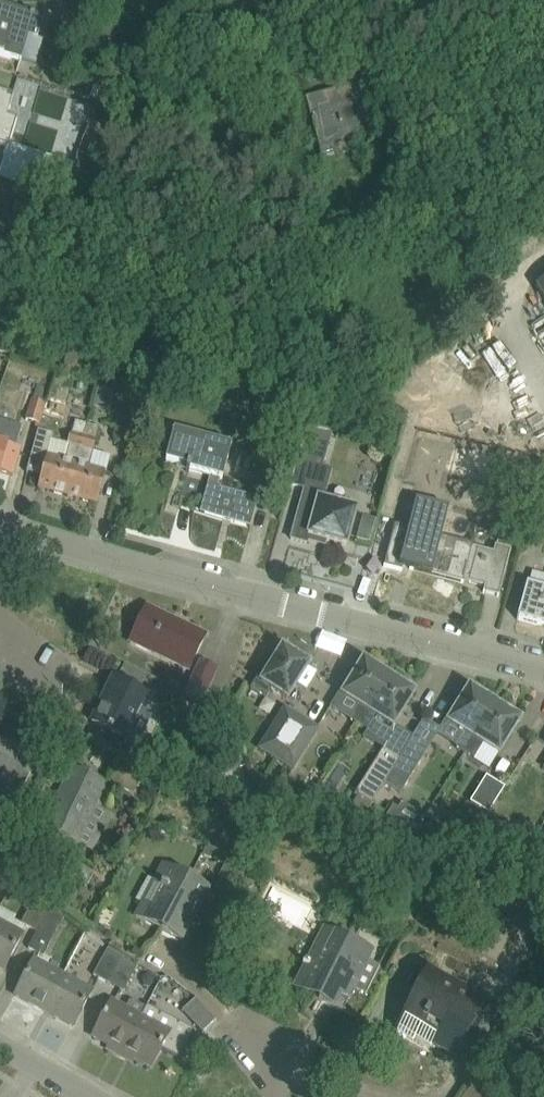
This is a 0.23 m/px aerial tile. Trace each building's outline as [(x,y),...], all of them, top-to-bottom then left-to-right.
[(67,5),(57,3),(55,14),(65,16),(67,5)] [(22,60),(29,36),(38,38),(44,17),(0,4),(0,54),(22,60)] [(306,98),(311,119),(322,158),(372,144),(370,134),(391,128),(376,72),(344,81),(347,90),(339,92),(338,89),(306,98)] [(9,147),(18,119),(8,116),(15,94),(0,90),(0,144),(9,147)] [(62,197),(72,165),(23,150),(13,183),(52,194),(62,197)] [(86,350),(69,346),(65,366),(81,370),(86,350)] [(45,402),(34,399),(27,420),(39,424),(45,402)] [(64,462),(47,458),(39,489),(68,497),(88,424),(76,421),(72,434),(71,433),(64,462)] [(88,424),(68,497),(97,505),(106,474),(89,469),(94,451),(93,451),(100,427),(88,424)] [(324,469),(333,433),(306,426),(297,462),(324,469)] [(232,446),(175,430),(167,462),(188,467),(187,472),(189,472),(183,494),(198,498),(204,475),(211,477),(201,513),(250,526),(250,528),(251,529),(259,499),(220,488),(232,446)] [(51,446),(54,435),(38,431),(35,442),(51,446)] [(455,480),(482,486),(486,472),(502,476),(507,453),(463,443),(455,480)] [(21,450),(0,445),(0,476),(1,473),(14,476),(21,450)] [(306,485),(297,519),(292,540),(308,544),(310,537),(347,547),(358,508),(321,498),(323,489),(306,485)] [(370,543),(376,520),(364,517),(358,540),(370,543)] [(413,569),(444,577),(453,541),(396,526),(385,566),(401,570),(402,565),(413,568),(413,569)] [(500,531),(497,542),(512,546),(515,535),(500,531)] [(453,541),(444,577),(463,582),(464,581),(485,587),(484,593),(500,597),(512,550),(495,545),(494,553),(472,548),(473,546),(453,541)] [(543,627),(543,590),(527,586),(518,620),(519,620),(543,627)] [(190,670),(206,636),(147,608),(131,642),(190,670)] [(308,662),(288,649),(286,652),(283,650),(272,667),(267,664),(251,688),(267,698),(273,690),(288,699),(309,666),(306,664),(308,662)] [(201,700),(216,669),(202,662),(187,693),(201,700)] [(364,663),(343,696),(359,706),(350,720),(360,726),(389,678),(380,672),(381,670),(368,662),(367,665),(364,663)] [(92,722),(138,744),(153,715),(141,709),(148,695),(113,678),(92,722)] [(399,685),(389,678),(360,726),(369,732),(378,718),(394,727),(414,694),(412,692),(413,690),(400,682),(399,685)] [(470,690),(449,724),(465,733),(456,747),(466,753),(495,706),(485,700),(487,698),(474,690),(473,692),(470,690)] [(505,712),(495,706),(466,753),(475,759),(484,745),(500,755),(520,722),(517,720),(519,718),(506,710),(505,712)] [(285,708),(260,749),(277,760),(302,719),(285,708)] [(294,771),(320,730),(302,719),(277,760),(294,771)] [(409,744),(401,758),(385,784),(402,794),(426,755),(409,744)] [(18,799),(38,760),(13,747),(12,751),(0,745),(0,789),(18,799)] [(242,762),(236,748),(231,750),(229,747),(215,754),(225,774),(239,767),(238,764),(242,762)] [(385,748),(356,795),(373,805),(385,784),(401,758),(385,748)] [(124,791),(133,774),(116,765),(107,781),(124,791)] [(44,827),(78,844),(107,786),(72,769),(44,827)] [(203,790),(208,780),(190,772),(186,782),(203,790)] [(487,777),(471,803),(489,814),(506,789),(487,777)] [(424,817),(401,803),(398,808),(394,806),(383,823),(411,831),(414,833),(424,817)] [(447,814),(434,806),(423,823),(437,831),(447,814)] [(224,890),(239,860),(207,845),(203,855),(224,864),(213,885),(224,890)] [(237,882),(244,884),(247,885),(252,884),(256,883),(260,881),(263,877),(266,873),(241,861),(232,881),(237,882)] [(209,890),(164,866),(137,917),(183,941),(209,890)] [(31,905),(22,924),(37,932),(50,908),(29,897),(26,903),(31,905)] [(65,916),(50,908),(37,932),(29,949),(43,956),(65,916)] [(5,970),(24,935),(0,922),(0,968),(5,970)] [(337,925),(332,934),(324,950),(317,946),(298,982),(322,994),(319,999),(359,1019),(359,1018),(340,1008),(351,986),(367,993),(380,967),(365,959),(369,952),(346,941),(351,932),(337,925)] [(124,957),(109,947),(94,976),(110,984),(124,957)] [(137,967),(124,957),(110,984),(125,992),(137,967)] [(64,976),(35,960),(16,996),(45,1012),(64,976)] [(428,971),(403,1017),(438,1035),(434,1043),(457,1056),(486,1002),(428,971)] [(64,976),(45,1012),(74,1027),(93,991),(64,976)] [(197,998),(183,1011),(203,1033),(217,1020),(197,998)] [(94,1037),(123,1053),(128,1043),(141,1017),(146,1008),(134,1002),(129,1002),(126,1009),(112,1002),(94,1037)] [(141,1017),(128,1043),(123,1053),(152,1068),(171,1033),(141,1017)] [(537,1081),(531,1089),(543,1096),(543,1086),(537,1081)]
